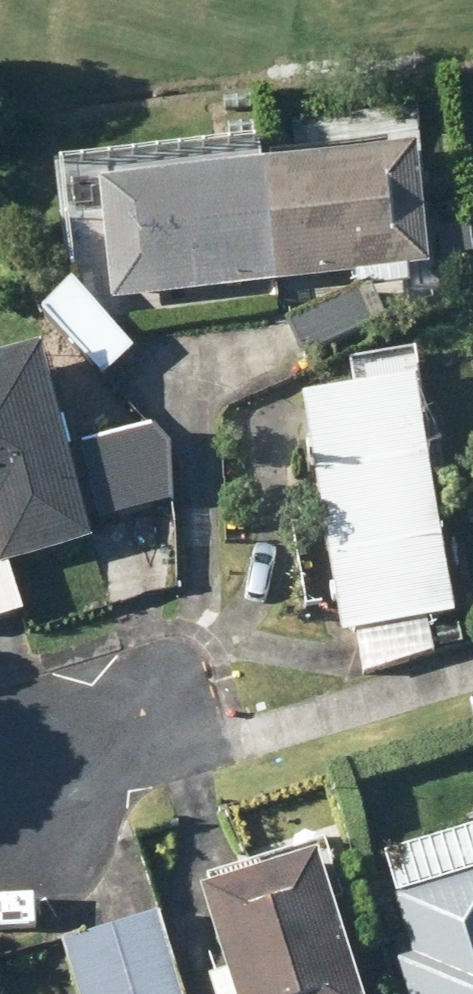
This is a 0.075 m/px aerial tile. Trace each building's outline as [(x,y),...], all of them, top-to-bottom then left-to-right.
[(265,168),(276,282),(435,263),(423,150),(265,168)] [(107,186),(117,300),(276,282),(265,168),(107,186)] [(78,281),(44,310),(106,378),(140,349),(78,281)] [(363,287),(289,322),(306,358),(381,323),(363,287)] [(4,564),(98,541),(49,348),(0,361),(0,551),(4,564)] [(407,390),(296,407),(314,524),(425,507),(407,390)] [(162,430),(76,450),(97,526),(178,502),(176,445),(162,430)] [(425,507),(314,524),(333,641),(444,624),(425,507)] [(25,612),(13,564),(2,567),(0,559),(0,619),(25,612)] [(208,880),(242,993),(370,993),(343,902),(352,901),(334,843),(208,880)] [(403,962),(413,993),(472,993),(472,875),(401,897),(420,957),(403,962)] [(65,941),(81,993),(187,993),(164,913),(129,924),(65,941)]
